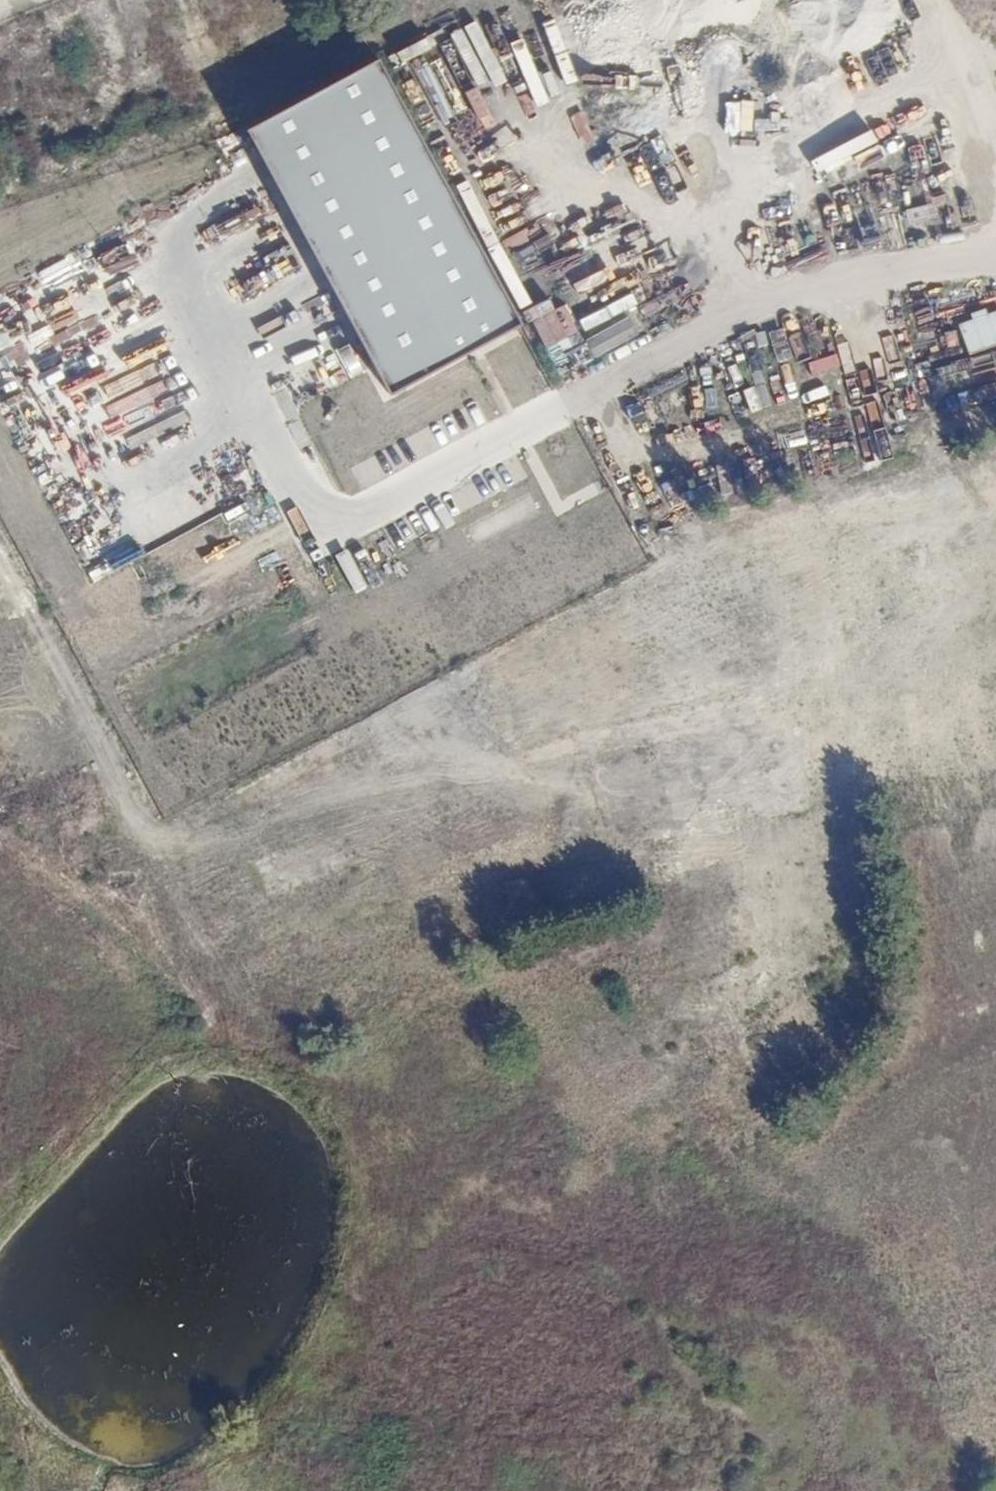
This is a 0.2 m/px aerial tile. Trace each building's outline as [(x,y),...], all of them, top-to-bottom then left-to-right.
[(273,17),(268,0),(209,0),(221,34),(273,17)] [(379,59),(249,128),(392,394),(522,325),(379,59)] [(910,221),(937,215),(935,204),(908,210),(910,221)] [(290,246),(265,257),(271,269),(242,282),(249,297),(302,273),(290,246)] [(532,308),(559,371),(641,336),(632,317),(575,341),(556,297),(532,308)] [(756,391),(745,394),(751,416),(762,413),(756,391)] [(628,405),(633,425),(659,418),(654,399),(628,405)]
